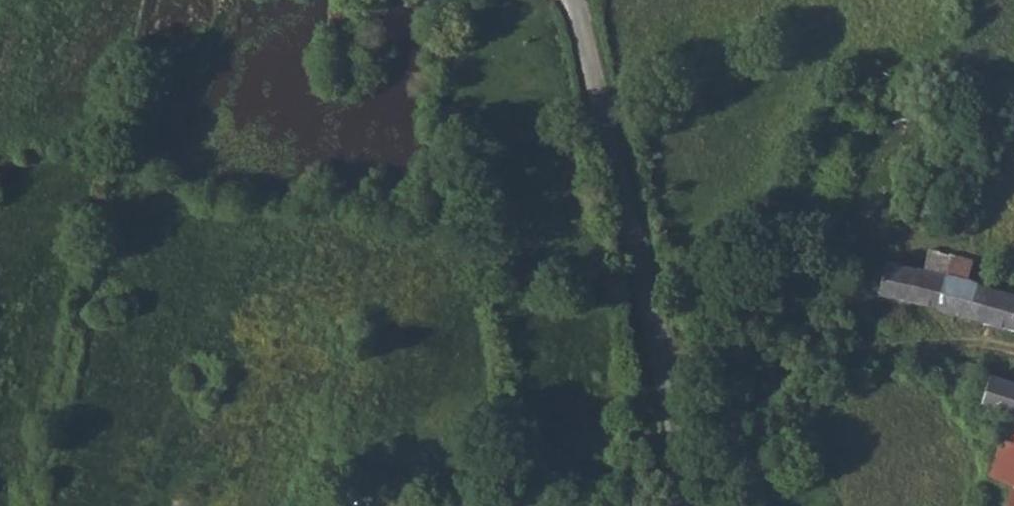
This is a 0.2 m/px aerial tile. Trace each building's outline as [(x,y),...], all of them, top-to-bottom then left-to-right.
[(876,274),(871,290),(936,307),(950,258),(952,254),(927,247),(921,267),(881,257),(876,274)] [(935,310),(1006,327),(1013,298),(1013,291),(971,280),(977,261),(952,254),(950,258),(936,307),(935,310)] [(963,360),(959,374),(972,378),(976,364),(963,360)] [(974,398),(1009,409),(1013,393),(1013,379),(985,369),(974,398)] [(1005,421),(1013,424),(1013,393),(1009,409),(1005,421)]
